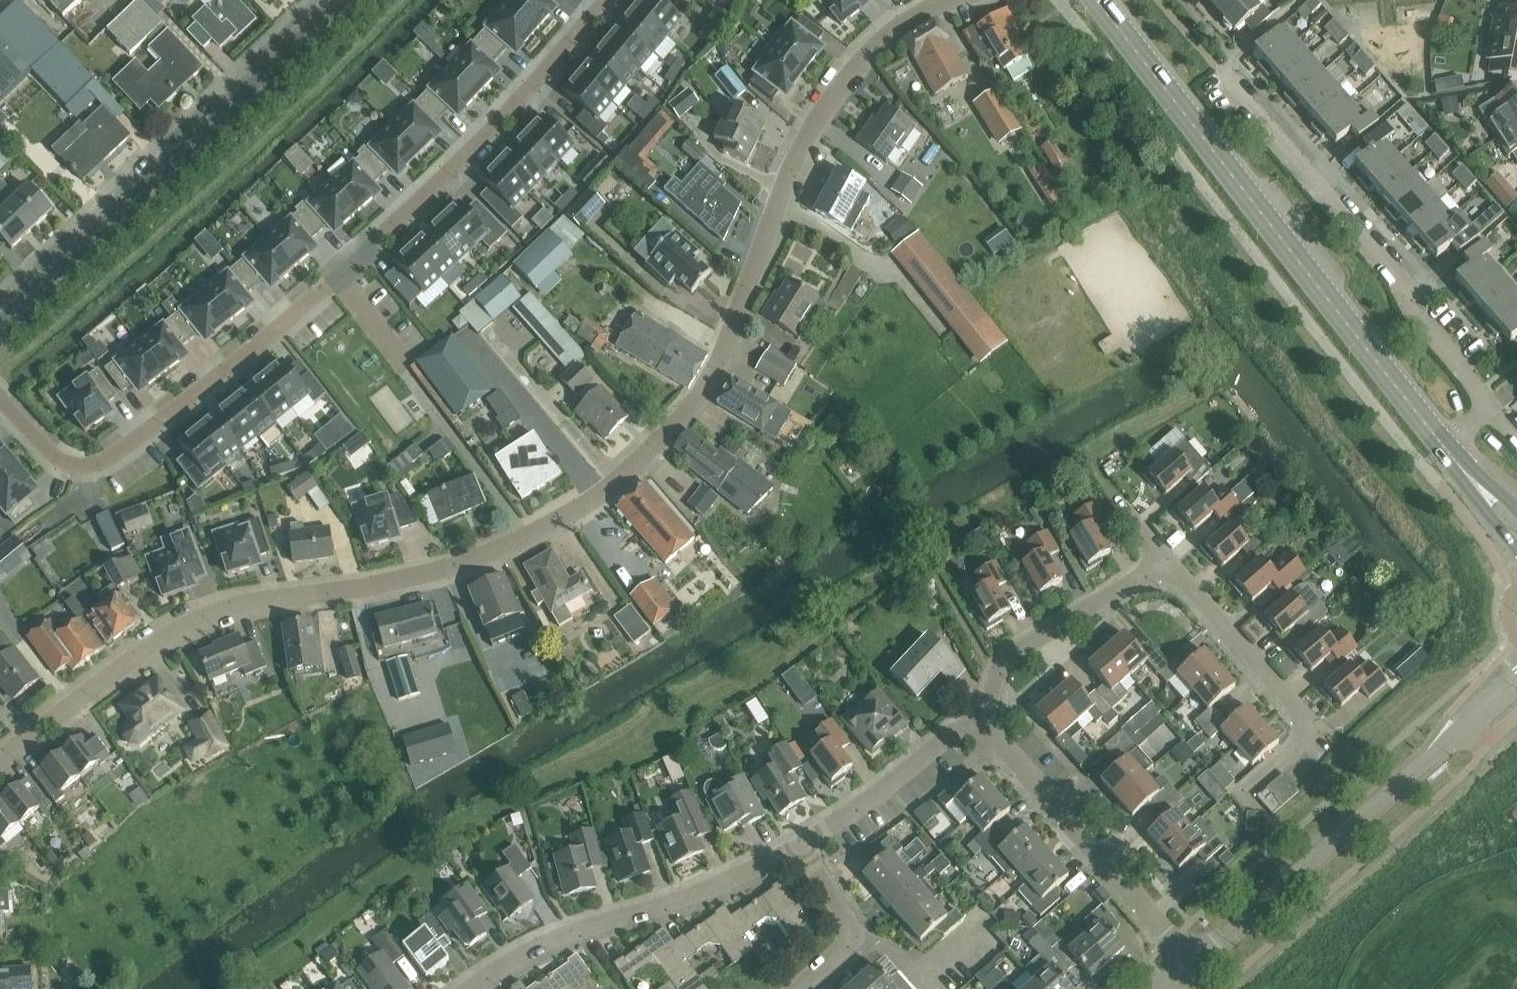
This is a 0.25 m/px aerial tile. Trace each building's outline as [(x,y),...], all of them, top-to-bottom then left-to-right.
[(62,18),(80,0),(45,0),(62,18)] [(168,30),(156,18),(164,10),(154,0),(139,0),(107,30),(130,55),(148,38),(166,57),(146,75),(133,61),(111,81),(139,110),(149,101),(157,109),(187,80),(189,82),(203,68),(168,30)] [(207,9),(206,8),(194,20),(220,47),(234,33),(237,36),(254,20),(235,0),(216,0),(207,9)] [(504,4),(535,31),(555,9),(547,2),(548,0),(512,0),(507,6),(504,3),(504,4)] [(666,36),(680,19),(658,0),(644,0),(635,10),(666,36)] [(863,1),(862,0),(820,0),(841,26),(866,5),(863,1)] [(1217,11),(1229,0),(1207,0),(1217,11)] [(1217,11),(1235,31),(1244,22),(1252,31),(1270,15),(1262,6),(1259,9),(1251,0),(1229,0),(1217,11)] [(1304,5),(1312,14),(1321,6),(1316,0),(1311,0),(1304,5)] [(65,106),(72,100),(91,82),(46,32),(18,1),(10,9),(9,8),(0,17),(0,38),(31,70),(31,71),(32,70),(40,79),(65,106)] [(535,31),(504,4),(484,26),(487,29),(480,38),(499,56),(508,47),(516,54),(535,31)] [(1490,39),(1516,44),(1516,5),(1514,9),(1500,6),(1498,19),(1493,19),(1490,39)] [(713,45),(730,17),(716,9),(699,36),(713,45)] [(1033,70),(1025,58),(1028,57),(1010,28),(1016,24),(1007,9),(977,27),(979,29),(975,31),(973,27),(962,33),(983,66),(996,57),(1004,71),(1006,70),(1013,82),(1033,70)] [(621,27),(652,53),(666,36),(635,10),(621,27)] [(782,31),(770,46),(804,72),(822,48),(816,44),(823,34),(801,17),(793,27),(791,25),(785,34),(782,31)] [(1332,37),(1341,29),(1334,20),(1325,29),(1332,37)] [(969,75),(936,21),(904,40),(936,94),(969,75)] [(1297,40),(1283,24),(1254,50),(1253,51),(1261,60),(1256,65),(1262,71),(1297,40)] [(652,53),(621,27),(607,43),(638,69),(652,53)] [(1341,29),(1332,37),(1339,45),(1348,37),(1341,29)] [(31,70),(0,38),(0,99),(31,70)] [(499,73),(495,70),(491,66),(499,56),(480,38),(451,68),(478,95),(499,73)] [(1490,39),(1486,60),(1491,61),(1488,74),(1503,76),(1504,81),(1516,78),(1516,44),(1490,39)] [(1311,56),(1297,40),(1262,71),(1268,78),(1273,73),(1281,82),(1311,56)] [(624,86),(638,69),(607,43),(593,60),(624,86)] [(804,72),(770,46),(759,61),(762,64),(756,72),(757,73),(750,83),(773,101),(780,91),(786,95),(804,72)] [(1359,68),(1368,59),(1361,51),(1352,59),(1359,68)] [(1311,56),(1281,82),(1288,91),(1283,96),(1289,102),(1324,71),(1311,56)] [(671,69),(678,73),(685,63),(678,59),(671,69)] [(1368,59),(1359,68),(1366,76),(1375,68),(1368,59)] [(580,77),(610,102),(624,86),(593,60),(580,77)] [(385,88),(396,75),(381,62),(370,75),(385,88)] [(728,67),(714,77),(733,101),(747,90),(728,67)] [(458,116),(466,108),(478,95),(451,68),(423,98),(441,118),(450,109),(458,116)] [(672,84),(678,73),(671,69),(665,79),(672,84)] [(1338,86),(1324,71),(1289,102),(1294,108),(1300,104),(1307,113),(1338,86)] [(598,118),(610,102),(580,77),(565,94),(585,111),(576,121),(598,139),(608,127),(598,118)] [(1494,100),(1482,108),(1489,119),(1485,121),(1496,139),(1516,126),(1516,85),(1505,88),(1506,92),(1494,100)] [(1351,101),(1338,86),(1307,113),(1315,122),(1310,126),(1316,133),(1351,101)] [(985,125),(1009,110),(996,89),(972,104),(985,125)] [(668,107),(679,120),(690,111),(686,107),(696,99),(688,90),(668,107)] [(411,104),(389,125),(419,155),(440,134),(432,127),(441,118),(423,98),(413,107),(411,104)] [(651,112),(659,103),(653,98),(645,107),(651,112)] [(1351,101),(1316,133),(1321,139),(1326,135),(1335,144),(1337,143),(1336,143),(1350,130),(1358,139),(1378,121),(1370,111),(1364,116),(1351,101)] [(721,124),(757,142),(765,126),(754,121),(757,116),(731,103),(721,124)] [(82,126),(88,132),(60,157),(83,181),(104,161),(130,137),(103,107),(82,126)] [(643,121),(651,112),(645,107),(637,116),(643,121)] [(915,128),(885,107),(870,128),(867,126),(856,141),(886,162),(896,148),(899,150),(915,128)] [(626,149),(617,159),(631,172),(641,161),(637,158),(667,124),(658,116),(628,150),(626,149)] [(528,134),(557,162),(573,146),(544,118),(528,134)] [(1385,123),(1362,143),(1370,152),(1355,164),(1354,165),(1362,175),(1357,180),(1363,186),(1398,155),(1385,140),(1394,132),(1385,123)] [(757,142),(721,124),(714,139),(727,145),(723,152),(747,163),(757,142)] [(359,155),(362,157),(381,177),(390,168),(398,176),(419,155),(389,125),(359,155)] [(1496,139),(1508,158),(1512,155),(1516,163),(1516,126),(1496,139)] [(542,177),(557,162),(528,134),(513,150),(542,177)] [(1433,152),(1442,144),(1435,135),(1425,143),(1433,152)] [(1052,140),(1040,148),(1055,171),(1067,164),(1052,140)] [(689,142),(682,149),(699,164),(706,156),(689,142)] [(1449,152),(1442,144),(1433,152),(1440,160),(1449,152)] [(527,193),(542,177),(513,150),(498,165),(527,193)] [(1398,155),(1363,186),(1368,192),(1373,188),(1381,197),(1411,170),(1398,155)] [(300,156),(289,163),(298,177),(309,171),(300,156)] [(332,184),(357,213),(379,193),(371,185),(381,177),(362,157),(332,184)] [(664,189),(677,200),(723,242),(741,205),(716,183),(718,180),(700,164),(687,179),(682,185),(674,178),(668,185),(664,189)] [(513,208),(527,193),(498,165),(483,181),(501,199),(492,209),(512,229),(523,217),(513,208)] [(1460,182),(1469,174),(1461,166),(1452,174),(1460,182)] [(1411,170),(1381,197),(1389,206),(1384,210),(1390,217),(1425,186),(1428,183),(1420,174),(1417,177),(1411,170)] [(837,171),(824,195),(815,213),(851,232),(869,198),(860,192),(864,185),(837,171)] [(1484,184),(1506,209),(1515,200),(1516,201),(1516,199),(1516,184),(1511,189),(1497,172),(1484,184)] [(922,188),(903,173),(891,190),(910,205),(922,188)] [(1469,174),(1460,182),(1467,190),(1476,182),(1469,174)] [(297,210),(299,213),(317,234),(327,225),(335,233),(357,213),(332,184),(329,181),(297,210)] [(8,205),(32,230),(52,211),(28,186),(8,205)] [(1425,186),(1390,217),(1395,223),(1400,219),(1407,227),(1405,229),(1406,230),(1438,201),(1425,186)] [(564,198),(570,203),(578,194),(572,189),(564,198)] [(601,202),(588,190),(565,215),(578,227),(601,202)] [(562,212),(570,203),(564,198),(555,207),(562,212)] [(1452,216),(1438,201),(1406,230),(1414,238),(1411,241),(1417,247),(1452,216)] [(443,219),(471,249),(480,240),(489,250),(507,234),(488,213),(478,223),(460,204),(443,219)] [(8,205),(0,212),(0,238),(11,250),(32,230),(8,205)] [(1458,211),(1452,216),(1417,247),(1422,254),(1427,249),(1436,259),(1437,257),(1451,245),(1459,253),(1479,235),(1503,214),(1495,205),(1471,226),(1458,211)] [(540,231),(553,219),(542,208),(529,220),(540,231)] [(299,213),(268,240),(293,269),(316,249),(309,241),(317,234),(299,213)] [(455,263),(471,249),(443,219),(428,234),(455,263)] [(675,231),(646,264),(670,285),(675,279),(691,294),(710,273),(693,258),(699,252),(675,231)] [(918,231),(890,254),(980,366),(1007,344),(918,231)] [(571,255),(548,232),(514,266),(537,289),(571,255)] [(439,278),(455,263),(428,234),(412,249),(439,278)] [(268,240),(237,266),(254,288),(264,280),(271,288),(293,269),(268,240)] [(1463,301),(1498,270),(1485,255),(1492,249),(1483,240),(1463,258),(1470,266),(1456,279),(1454,280),(1463,290),(1458,294),(1463,301)] [(423,293),(439,278),(412,249),(395,264),(423,293)] [(357,272),(365,285),(377,278),(369,265),(357,272)] [(225,271),(202,290),(229,322),(251,304),(245,295),(254,288),(237,266),(227,274),(225,271)] [(1512,285),(1498,270),(1463,301),(1469,307),(1474,303),(1482,312),(1512,285)] [(482,274),(473,282),(478,289),(487,281),(482,274)] [(521,298),(502,276),(474,300),(493,322),(521,298)] [(761,316),(798,338),(807,323),(805,321),(818,299),(787,280),(775,299),(773,297),(761,316)] [(478,289),(473,282),(463,290),(469,296),(478,289)] [(1512,285),(1482,312),(1490,320),(1485,325),(1490,331),(1516,308),(1516,291),(1512,285)] [(182,312),(173,319),(189,340),(199,333),(206,341),(229,322),(202,290),(179,309),(182,312)] [(600,388),(599,389),(591,382),(593,380),(577,364),(586,356),(530,293),(512,309),(563,367),(559,371),(559,376),(561,378),(559,380),(576,396),(577,396),(585,403),(575,413),(586,425),(588,423),(605,440),(629,416),(600,388)] [(493,322),(474,300),(459,313),(478,335),(493,322)] [(388,320),(403,311),(397,302),(382,311),(388,320)] [(1490,331),(1496,338),(1501,333),(1509,343),(1511,341),(1516,336),(1516,308),(1490,331)] [(688,389),(708,356),(638,315),(619,349),(660,373),(670,378),(688,389)] [(173,319),(140,345),(163,375),(186,357),(180,348),(189,340),(173,319)] [(592,347),(590,350),(598,354),(610,335),(586,319),(582,326),(579,324),(573,334),(576,336),(592,347)] [(88,333),(78,342),(94,360),(104,351),(88,333)] [(499,390),(456,333),(418,362),(460,419),(499,390)] [(1097,345),(1105,356),(1118,347),(1110,336),(1097,345)] [(163,375),(140,345),(106,370),(123,392),(133,384),(139,393),(163,375)] [(794,368),(765,351),(754,370),(783,387),(794,368)] [(291,409),(307,395),(314,404),(325,395),(308,374),(298,382),(283,363),(266,377),(291,409)] [(85,432),(105,417),(111,413),(105,404),(116,397),(98,371),(60,398),(85,432)] [(266,377),(249,391),(277,426),(277,425),(274,422),(291,409),(266,377)] [(732,378),(717,404),(762,431),(778,405),(732,378)] [(260,439),(277,426),(249,391),(232,404),(260,439)] [(259,440),(260,439),(232,404),(215,418),(240,449),(256,436),(259,440)] [(512,407),(496,419),(504,430),(520,418),(512,407)] [(326,452),(355,432),(342,416),(314,436),(326,452)] [(224,462),(240,449),(215,418),(198,431),(226,466),(227,466),(224,462)] [(198,489),(226,466),(198,431),(180,445),(197,465),(186,474),(198,489)] [(717,452),(689,431),(688,431),(674,449),(691,463),(687,467),(746,515),(774,487),(740,460),(745,453),(736,445),(729,454),(720,448),(717,452)] [(560,475),(545,452),(533,434),(495,459),(521,500),(560,475)] [(1211,470),(1195,452),(1185,440),(1171,452),(1173,454),(1156,468),(1154,465),(1142,475),(1155,489),(1158,487),(1165,495),(1185,477),(1193,486),(1211,470)] [(428,451),(437,463),(448,456),(438,443),(428,451)] [(414,469),(410,465),(423,455),(415,445),(387,466),(398,481),(414,469)] [(17,467),(0,446),(0,481),(17,467)] [(317,458),(313,452),(303,458),(308,465),(317,458)] [(281,466),(284,474),(295,470),(293,462),(281,466)] [(272,477),(284,474),(281,466),(270,470),(272,477)] [(0,481),(0,506),(15,524),(36,507),(27,497),(36,490),(17,467),(0,481)] [(300,478),(322,510),(330,505),(317,487),(317,486),(307,473),(300,478)] [(428,499),(429,498),(440,523),(434,526),(434,527),(486,505),(474,476),(427,496),(428,499)] [(322,510),(300,478),(290,485),(287,480),(281,484),(277,486),(283,497),(282,497),(289,507),(292,504),(295,501),(296,503),(308,495),(320,512),(322,510)] [(256,489),(253,481),(242,486),(245,494),(256,489)] [(645,483),(617,508),(665,564),(694,539),(645,483)] [(718,499),(701,485),(686,505),(703,519),(718,499)] [(1186,522),(1193,531),(1213,513),(1221,522),(1239,507),(1223,488),(1211,498),(1203,488),(1185,504),(1182,501),(1171,511),(1183,525),(1186,522)] [(418,524),(398,495),(396,495),(355,507),(367,547),(387,541),(388,545),(402,540),(399,530),(418,524)] [(1070,536),(1082,557),(1079,559),(1086,572),(1102,562),(1100,559),(1110,553),(1097,530),(1107,524),(1095,503),(1073,516),(1081,529),(1070,536)] [(108,512),(96,518),(111,551),(124,545),(108,512)] [(244,523),(246,529),(237,532),(236,528),(215,535),(228,574),(259,564),(257,557),(269,553),(258,519),(244,523)] [(290,525),(291,533),(289,534),(294,564),(332,558),(328,528),(304,532),(302,523),(290,525)] [(1214,559),(1222,567),(1242,549),(1250,558),(1268,542),(1260,533),(1248,544),(1231,524),(1213,540),(1211,537),(1199,547),(1211,561),(1214,559)] [(194,586),(192,582),(191,580),(203,575),(187,532),(174,537),(179,551),(170,555),(169,551),(148,559),(163,598),(194,586)] [(1022,564),(1034,585),(1031,587),(1038,600),(1054,591),(1052,587),(1062,581),(1048,558),(1059,552),(1047,532),(1025,544),(1033,558),(1022,564)] [(14,537),(0,549),(0,580),(30,556),(14,537)] [(572,619),(564,606),(590,591),(581,575),(569,582),(552,551),(524,567),(538,591),(531,595),(537,607),(545,603),(551,613),(558,627),(572,619)] [(1244,594),(1252,602),(1272,584),(1280,593),(1305,571),(1289,552),(1269,569),(1261,559),(1243,575),(1240,572),(1229,582),(1241,596),(1244,594)] [(113,585),(109,587),(97,596),(100,600),(124,633),(140,621),(116,588),(131,580),(121,561),(104,567),(113,585)] [(970,595),(982,615),(979,618),(987,631),(1003,621),(1001,618),(1010,612),(997,589),(1007,583),(995,562),(973,575),(981,588),(970,595)] [(508,601),(499,578),(469,590),(484,629),(519,615),(513,599),(508,601)] [(655,578),(630,597),(652,627),(677,608),(655,578)] [(1297,589),(1291,594),(1272,610),(1270,607),(1259,617),(1271,631),(1274,629),(1281,637),(1301,619),(1309,628),(1327,612),(1319,603),(1324,600),(1315,590),(1311,587),(1306,586),(1302,586),(1297,589)] [(124,633),(100,600),(83,612),(73,598),(63,605),(76,621),(80,619),(102,647),(107,643),(108,645),(124,633)] [(414,649),(411,641),(436,634),(428,604),(376,618),(384,648),(398,644),(400,653),(414,649)] [(630,605),(614,617),(633,644),(650,632),(630,605)] [(80,619),(76,621),(50,640),(41,627),(29,636),(29,640),(54,674),(67,664),(73,671),(103,648),(102,647),(80,619)] [(320,667),(318,653),(315,638),(312,638),(310,622),(283,626),(288,657),(290,672),(320,667)] [(1303,663),(1311,672),(1331,654),(1339,663),(1357,647),(1340,629),(1329,639),(1320,629),(1302,645),(1300,642),(1288,652),(1300,666),(1303,663)] [(0,630),(0,682),(14,700),(37,681),(13,650),(14,649),(1,633),(2,633),(0,630)] [(1168,666),(1152,649),(1143,656),(1124,634),(1106,650),(1129,676),(1147,661),(1159,674),(1168,667),(1168,666)] [(226,643),(199,655),(210,681),(242,668),(245,676),(266,668),(255,642),(243,647),(238,635),(225,641),(226,643)] [(891,676),(916,699),(940,673),(951,684),(964,671),(927,637),(891,676)] [(348,680),(360,676),(358,669),(352,648),(338,652),(344,674),(346,673),(348,680)] [(1129,676),(1106,650),(1088,666),(1104,684),(1095,692),(1111,710),(1128,695),(1119,685),(1129,676)] [(1168,667),(1159,674),(1167,683),(1177,674),(1192,692),(1219,669),(1203,651),(1184,667),(1177,659),(1168,666),(1168,667)] [(390,675),(399,702),(419,695),(407,655),(387,662),(390,675)] [(1333,699),(1341,707),(1361,689),(1369,698),(1387,682),(1370,664),(1358,674),(1350,664),(1332,680),(1329,677),(1318,687),(1330,701),(1333,699)] [(1219,669),(1192,692),(1208,710),(1195,722),(1202,730),(1220,715),(1213,706),(1235,687),(1219,669)] [(142,692),(122,707),(133,722),(126,727),(124,736),(130,743),(139,745),(146,739),(147,730),(161,719),(165,724),(180,713),(156,681),(152,684),(151,683),(150,684),(151,685),(150,685),(152,688),(145,693),(143,691),(141,690),(141,691),(142,692)] [(1071,681),(1053,696),(1076,723),(1087,713),(1096,723),(1111,710),(1095,692),(1087,699),(1071,681)] [(906,724),(876,690),(842,719),(872,754),(906,724)] [(521,719),(534,713),(524,692),(511,699),(521,719)] [(1076,723),(1053,696),(1034,712),(1057,738),(1054,740),(1064,751),(1073,743),(1064,733),(1076,723)] [(1142,729),(1154,710),(1141,702),(1129,721),(1142,729)] [(1228,723),(1220,715),(1202,730),(1210,739),(1220,730),(1236,748),(1262,725),(1247,707),(1228,723)] [(189,724),(197,739),(181,748),(191,766),(226,747),(209,713),(189,724)] [(831,720),(811,735),(820,748),(810,755),(825,774),(821,777),(831,789),(845,778),(843,774),(852,768),(836,746),(845,739),(831,720)] [(1262,725),(1236,748),(1252,766),(1278,743),(1262,725)] [(1126,727),(1122,731),(1104,747),(1111,756),(1130,740),(1134,736),(1126,727)] [(1130,740),(1111,756),(1119,764),(1100,781),(1116,799),(1143,776),(1153,767),(1137,749),(1147,740),(1139,731),(1134,736),(1130,740)] [(81,737),(61,752),(80,778),(99,764),(100,765),(109,758),(92,736),(84,742),(81,737)] [(761,796),(765,794),(779,815),(805,798),(790,775),(802,767),(787,744),(765,757),(772,768),(752,781),(761,796)] [(1174,777),(1184,762),(1164,748),(1154,764),(1174,777)] [(41,767),(33,773),(56,804),(64,797),(61,792),(80,778),(61,752),(41,767)] [(1225,790),(1234,782),(1218,764),(1209,772),(1225,790)] [(1299,792),(1283,774),(1274,781),(1290,800),(1299,792)] [(743,776),(721,787),(718,783),(713,782),(708,783),(705,786),(704,791),(705,795),(724,831),(740,823),(743,827),(764,816),(743,776)] [(1151,785),(1143,776),(1116,799),(1132,817),(1151,800),(1158,809),(1176,793),(1162,776),(1151,785)] [(0,799),(0,800),(20,824),(38,809),(42,814),(51,807),(27,777),(0,799)] [(969,817),(995,794),(980,777),(965,791),(957,782),(937,800),(946,809),(948,807),(953,813),(960,807),(969,817)] [(1290,800),(1274,781),(1265,789),(1281,807),(1290,800)] [(1281,807),(1265,789),(1256,797),(1272,815),(1281,807)] [(703,851),(688,819),(701,814),(691,791),(669,801),(678,820),(659,828),(674,864),(703,851)] [(1176,793),(1158,809),(1166,818),(1147,834),(1163,852),(1189,829),(1181,819),(1191,810),(1176,793)] [(995,794),(969,817),(983,833),(974,841),(982,850),(1001,833),(994,824),(1010,811),(995,794)] [(0,800),(0,849),(6,844),(2,839),(20,824),(0,800)] [(1258,813),(1246,813),(1245,830),(1257,831),(1258,813)] [(650,871),(640,845),(653,840),(644,814),(623,821),(627,834),(605,842),(619,882),(650,871)] [(1015,820),(1001,833),(982,850),(990,859),(991,858),(1005,874),(1013,867),(1039,844),(1024,827),(1023,829),(1015,820)] [(1198,839),(1189,829),(1163,852),(1179,870),(1197,854),(1205,862),(1223,846),(1208,830),(1198,839)] [(594,830),(569,836),(573,852),(555,857),(565,895),(595,887),(587,859),(601,855),(594,830)] [(877,892),(904,869),(890,853),(899,845),(890,836),(870,853),(878,862),(862,875),(877,892)] [(1013,867),(1005,874),(1010,880),(1015,880),(1020,876),(1027,884),(1053,860),(1039,844),(1013,867)] [(483,887),(499,909),(502,907),(509,917),(532,901),(517,879),(531,869),(514,846),(503,854),(511,866),(483,887)] [(935,870),(945,861),(941,856),(930,865),(935,870)] [(1053,860),(1027,884),(1041,900),(1032,907),(1040,917),(1060,899),(1052,891),(1068,877),(1053,860)] [(945,861),(935,870),(939,875),(950,866),(945,861)] [(911,877),(904,869),(877,892),(891,908),(923,881),(922,880),(927,876),(920,868),(911,877)] [(937,897),(923,881),(891,908),(906,925),(932,901),(937,897)] [(812,924),(782,883),(732,918),(744,934),(765,918),(777,920),(791,939),(812,924)] [(487,913),(481,905),(466,885),(446,899),(453,909),(440,919),(449,931),(455,932),(464,945),(470,946),(486,935),(476,921),(487,913)] [(0,894),(0,916),(9,915),(7,893),(0,894)] [(986,909),(992,905),(983,894),(977,899),(986,909)] [(946,917),(932,901),(906,925),(920,941),(936,928),(943,936),(963,919),(955,909),(946,917)] [(1084,937),(1107,963),(1124,949),(1111,933),(1119,926),(1102,906),(1085,920),(1093,929),(1084,937)] [(725,908),(675,944),(686,960),(708,944),(720,946),(733,965),(755,950),(744,934),(732,918),(725,908)] [(449,962),(435,944),(445,937),(429,915),(418,922),(424,931),(402,946),(426,978),(449,962)] [(391,966),(404,956),(385,930),(372,941),(381,953),(358,971),(371,988),(409,988),(391,966)] [(665,930),(614,966),(625,982),(648,966),(660,968),(670,982),(673,986),(694,971),(686,960),(675,944),(665,930)] [(1051,950),(1038,935),(1029,943),(1050,967),(1034,981),(1041,988),(1071,988),(1060,977),(1069,970),(1051,950)] [(1107,963),(1084,937),(1069,951),(1060,942),(1051,950),(1069,970),(1077,963),(1091,978),(1107,963)] [(771,942),(755,953),(761,960),(776,949),(771,942)] [(996,959),(990,964),(995,969),(1005,960),(1001,955),(996,959)] [(578,957),(532,988),(601,988),(578,957)] [(69,958),(61,963),(68,974),(76,969),(69,958)] [(990,964),(980,973),(984,979),(995,969),(990,964)] [(897,974),(888,981),(875,966),(858,980),(865,988),(910,988),(897,974)] [(713,967),(699,978),(704,985),(719,975),(713,967)] [(29,968),(0,970),(0,988),(31,988),(29,968)] [(670,982),(661,988),(707,988),(704,985),(699,978),(694,971),(673,986),(670,982)] [(848,988),(865,988),(858,980),(848,988)] [(1025,988),(1041,988),(1034,981),(1025,988)]
